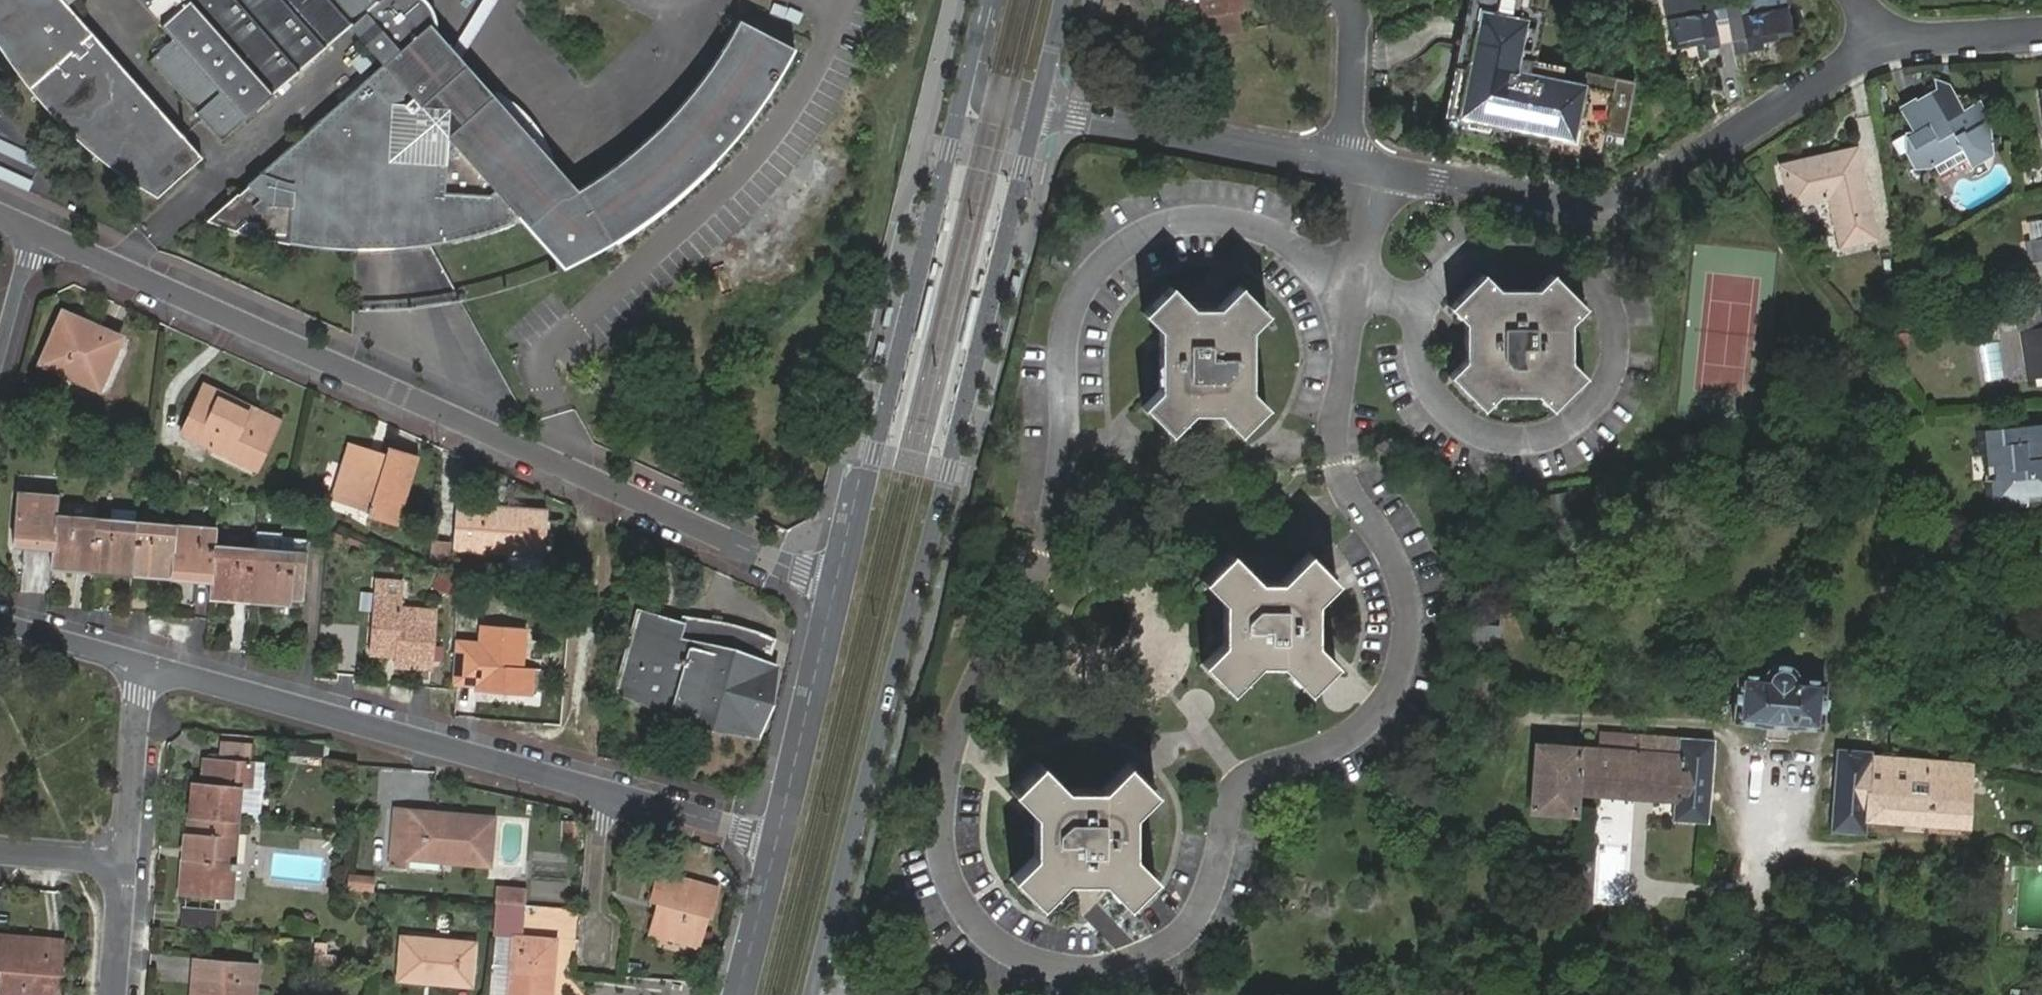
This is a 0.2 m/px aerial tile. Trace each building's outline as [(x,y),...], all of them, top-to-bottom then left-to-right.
[(64,0),(0,0),(0,34),(14,56),(42,93),(73,127),(100,153),(143,188),(158,198),(202,157),(64,0)] [(176,39),(150,62),(223,142),(350,27),(384,65),(252,185),(264,198),(254,207),(242,194),(212,221),(228,228),(262,240),(296,249),(322,254),(349,257),(355,257),(366,257),(370,256),(374,254),(378,253),(382,253),(384,253),(386,253),(391,253),(395,254),(399,254),(403,256),(405,257),(437,253),(455,250),(480,244),(514,234),(513,230),(519,228),(541,254),(551,246),(554,250),(558,252),(562,255),(567,256),(572,257),(576,256),(581,256),(585,254),(590,251),(593,248),(602,257),(622,244),(640,231),(668,207),(693,184),(723,152),(717,147),(727,134),(733,139),(753,112),(747,108),(757,94),(763,98),(775,78),(793,47),(740,20),(734,31),(725,48),(718,58),(721,60),(716,67),(713,65),(694,90),(681,105),(654,133),(624,157),(597,176),(580,185),(581,188),(573,192),(565,193),(563,199),(543,198),(542,193),(530,193),(529,170),(522,168),(522,161),(521,154),(519,148),(516,141),(513,136),(508,130),(507,129),(503,125),(498,121),(492,117),(486,115),(479,113),(472,112),(466,112),(448,90),(447,63),(432,64),(426,57),(426,42),(436,40),(437,33),(437,27),(435,14),(428,3),(424,0),(140,0),(176,39)] [(454,45),(463,55),(497,0),(481,0),(454,45)] [(1205,19),(1187,22),(1191,40),(1242,30),(1239,13),(1247,12),(1245,0),(1202,0),(1205,19)] [(1432,123),(1586,164),(1590,148),(1611,153),(1628,89),(1528,62),(1545,0),(1465,0),(1432,123)] [(1725,15),(1714,17),(1710,0),(1689,0),(1660,6),(1670,57),(1700,52),(1701,59),(1732,53),(1728,35),(1725,15)] [(1728,35),(1732,53),(1733,62),(1761,57),(1759,50),(1789,44),(1781,0),(1750,0),(1734,3),(1740,33),(1728,35)] [(454,45),(437,27),(437,33),(436,40),(426,42),(426,57),(432,64),(447,63),(448,90),(466,112),(472,112),(479,113),(486,115),(492,117),(498,121),(503,125),(507,129),(508,130),(513,136),(516,141),(519,148),(521,154),(522,161),(522,168),(529,170),(530,193),(542,193),(543,198),(563,199),(565,193),(573,192),(581,188),(580,185),(463,55),(454,45)] [(717,59),(713,65),(716,67),(721,60),(718,58),(717,59)] [(760,103),(763,98),(757,94),(747,108),(753,112),(754,111),(760,103)] [(1946,99),(1931,101),(1940,115),(1951,108),(1946,99)] [(1940,115),(1931,101),(1925,102),(1910,111),(1908,108),(1895,116),(1910,140),(1902,144),(1908,155),(1901,160),(1911,175),(1926,166),(1930,172),(1947,169),(1948,173),(1963,163),(1968,171),(1989,158),(1987,142),(1978,127),(1984,123),(1975,108),(1958,119),(1951,108),(1940,115)] [(1986,126),(1984,123),(1978,127),(1987,142),(1986,126)] [(729,144),(733,139),(727,134),(717,147),(723,152),(724,150),(729,144)] [(0,139),(0,152),(37,169),(42,159),(0,139)] [(1776,174),(1783,214),(1822,207),(1832,256),(1868,249),(1850,159),(1776,174)] [(28,193),(34,181),(0,166),(0,180),(28,193)] [(1935,181),(1948,173),(1947,169),(1930,172),(1935,181)] [(264,198),(252,185),(242,194),(254,207),(264,198)] [(2038,226),(2041,245),(2026,248),(2029,269),(2040,267),(2041,267),(2041,225),(2038,226)] [(598,260),(602,257),(593,248),(590,251),(585,254),(581,256),(576,256),(572,257),(567,256),(562,255),(558,252),(554,250),(551,246),(541,254),(565,283),(592,263),(598,260)] [(1456,307),(1473,325),(1481,334),(1481,352),(1471,361),(1455,377),(1486,410),(1504,394),(1512,386),(1529,385),(1537,394),(1554,412),(1588,380),(1573,364),(1563,354),(1565,336),(1573,328),(1589,312),(1558,279),(1542,294),(1532,303),(1516,303),(1507,293),(1490,275),(1456,307)] [(1125,310),(1140,326),(1148,335),(1148,376),(1138,385),(1122,401),(1148,430),(1179,401),(1212,402),(1242,432),(1271,404),(1255,388),(1247,379),(1248,335),(1258,326),(1273,311),(1246,283),(1213,315),(1184,313),(1153,281),(1125,310)] [(1542,294),(1507,293),(1516,303),(1532,303),(1542,294)] [(73,371),(124,393),(145,346),(68,312),(45,365),(70,376),(73,371)] [(1481,334),(1473,325),(1471,361),(1481,352),(1481,334)] [(1255,388),(1258,326),(1248,335),(1247,379),(1255,388)] [(1573,364),(1573,328),(1565,336),(1563,354),(1573,364)] [(2022,338),(2030,386),(2041,384),(2041,334),(2022,338)] [(2021,387),(2030,386),(2022,338),(2013,339),(2021,387)] [(122,399),(124,393),(73,371),(70,376),(122,399)] [(1504,394),(1537,394),(1529,385),(1512,386),(1504,394)] [(252,415),(254,409),(206,387),(184,436),(215,450),(218,445),(264,466),(281,427),(252,415)] [(283,422),(254,409),(252,415),(281,427),(283,422)] [(2041,466),(2041,444),(2039,431),(2008,435),(2009,439),(1977,444),(1980,463),(1985,462),(1989,487),(1985,488),(1988,513),(2024,510),(2023,503),(2041,501),(2041,476),(2040,476),(2038,466),(2041,466)] [(356,446),(338,503),(374,515),(372,520),(401,529),(424,460),(395,450),(392,458),(356,446)] [(1549,520),(1573,514),(1567,492),(1543,497),(1549,520)] [(58,518),(60,497),(20,495),(17,543),(56,546),(58,518)] [(504,551),(545,553),(546,523),(513,520),(513,512),(461,509),(458,552),(504,556),(504,551)] [(94,568),(98,521),(58,518),(56,546),(55,565),(94,568)] [(134,571),(138,524),(98,521),(94,568),(134,571)] [(177,527),(138,524),(134,571),(173,574),(177,527)] [(216,544),(217,531),(177,527),(173,574),(214,577),(216,544)] [(434,542),(434,562),(448,563),(449,542),(434,542)] [(253,597),(257,547),(216,544),(214,577),(212,594),(253,597)] [(309,552),(257,547),(253,597),(294,600),(294,595),(306,596),(309,552)] [(1204,578),(1225,598),(1237,611),(1237,624),(1225,636),(1202,659),(1232,689),(1259,660),(1287,661),(1314,688),(1342,659),(1322,638),(1309,627),(1309,609),(1319,599),(1339,580),(1309,551),(1280,579),(1261,578),(1233,550),(1204,578)] [(378,595),(373,650),(398,652),(397,663),(436,667),(441,612),(404,608),(406,597),(378,595)] [(1237,611),(1225,598),(1225,636),(1237,624),(1237,611)] [(1322,638),(1319,599),(1309,609),(1309,627),(1322,638)] [(632,675),(627,693),(675,706),(674,709),(699,715),(698,717),(716,723),(734,726),(735,725),(757,731),(774,666),(754,662),(755,659),(735,653),(716,649),(715,652),(679,641),(675,653),(658,649),(666,621),(643,614),(626,674),(632,675)] [(675,653),(679,641),(683,626),(666,621),(658,649),(675,653)] [(483,625),(476,689),(530,694),(532,669),(520,667),(524,629),(483,625)] [(1767,728),(1788,729),(1796,730),(1796,728),(1823,730),(1827,681),(1796,679),(1796,677),(1795,674),(1794,672),(1791,669),(1785,665),(1780,665),(1776,665),(1769,670),(1768,672),(1766,677),(1738,675),(1735,723),(1759,725),(1759,727),(1767,728)] [(621,691),(627,693),(632,675),(626,674),(621,691)] [(1788,742),(1788,729),(1767,728),(1766,741),(1788,742)] [(1676,794),(1675,816),(1674,822),(1711,825),(1716,741),(1603,733),(1601,749),(1539,745),(1534,811),(1577,814),(1578,806),(1579,787),(1676,794)] [(1837,748),(1830,831),(1867,834),(1868,818),(1966,825),(1972,765),(1873,758),(1874,752),(1837,748)] [(198,783),(194,819),(239,823),(242,789),(253,790),(255,762),(208,758),(206,784),(198,783)] [(1016,793),(1038,815),(1051,827),(1051,842),(1038,855),(1017,876),(1045,905),(1069,881),(1104,880),(1130,905),(1157,877),(1136,854),(1124,842),(1125,824),(1135,813),(1159,790),(1130,762),(1105,787),(1069,786),(1046,763),(1016,793)] [(1578,806),(1675,816),(1676,794),(1579,787),(1578,806)] [(1136,854),(1135,813),(1125,824),(1124,842),(1136,854)] [(411,860),(433,863),(437,817),(415,815),(411,860)] [(1051,827),(1038,815),(1038,855),(1051,842),(1051,827)] [(493,867),(496,823),(437,817),(433,863),(493,867)] [(239,823),(194,819),(193,832),(189,832),(184,894),(232,898),(239,823)] [(657,869),(656,874),(715,892),(716,887),(657,869)] [(657,903),(649,930),(694,944),(702,918),(707,919),(715,892),(656,874),(648,900),(657,903)] [(180,925),(218,927),(219,908),(181,906),(180,925)] [(694,944),(649,930),(648,936),(693,950),(694,944)] [(58,991),(60,974),(64,974),(67,940),(49,939),(49,941),(3,938),(4,935),(0,935),(0,987),(2,987),(58,991)] [(513,994),(554,994),(559,941),(518,938),(513,994)] [(406,939),(403,979),(474,984),(477,944),(406,939)] [(211,980),(197,979),(196,994),(210,994),(211,980)] [(210,994),(252,994),(253,984),(211,980),(210,994)] [(625,994),(669,994),(669,984),(625,983),(625,994)]
